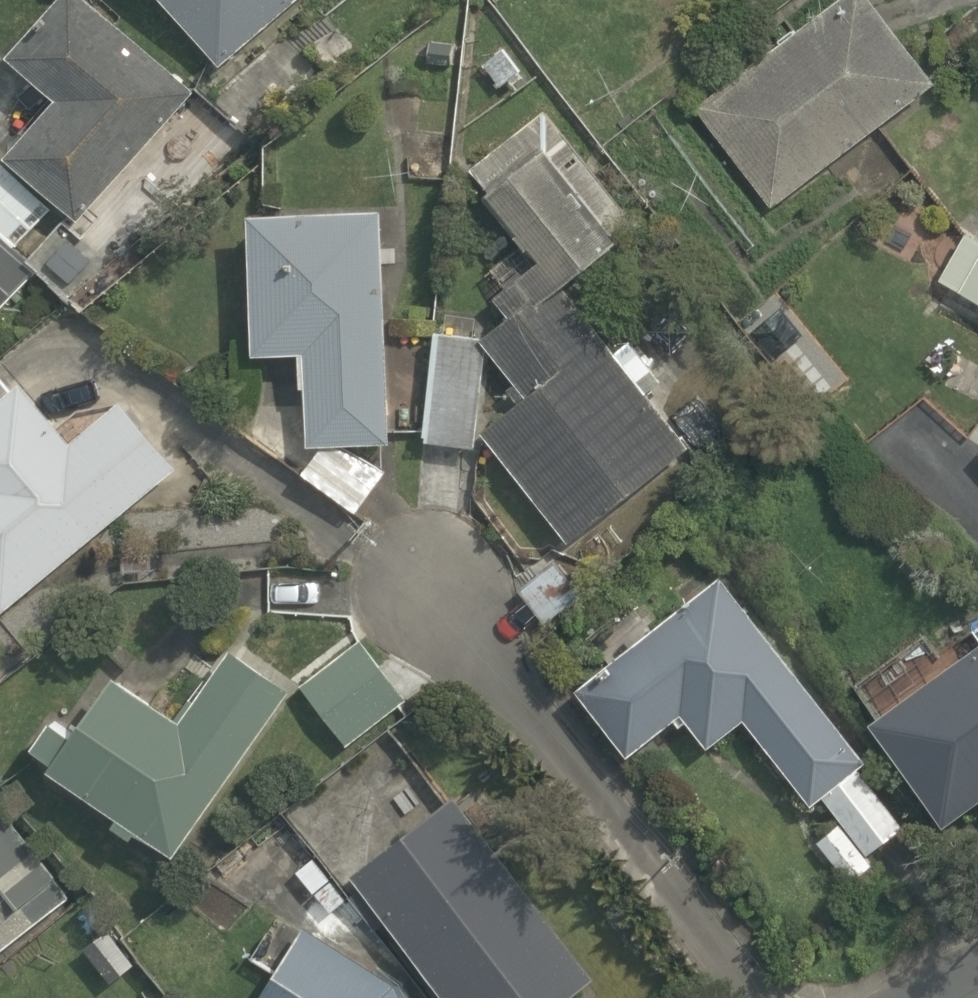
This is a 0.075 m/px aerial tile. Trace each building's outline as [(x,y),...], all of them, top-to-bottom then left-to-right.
[(96,0),(58,0),(10,52),(60,97),(9,153),(81,220),(197,90),(96,0)] [(223,66),(299,0),(168,0),(223,66)] [(880,0),(834,0),(697,107),(773,208),(940,78),(880,0)] [(428,63),(453,66),(455,43),(431,40),(428,63)] [(518,401),(483,428),(572,541),(692,442),(635,373),(652,363),(632,340),(617,351),(565,284),(639,224),(547,109),(471,168),(522,229),(519,232),(531,245),(533,242),(544,256),(529,268),(514,250),(489,272),(505,290),(497,297),(511,315),(484,337),(489,344),(519,384),(509,391),(518,401)] [(0,160),(0,232),(15,247),(52,210),(0,160)] [(337,442),(393,440),(386,263),(397,263),(396,249),(386,249),(385,207),(253,210),(256,351),(302,350),(303,385),(308,385),(309,443),(324,443),(337,442)] [(0,232),(0,311),(39,271),(15,247),(0,232)] [(941,279),(977,300),(977,238),(967,232),(941,279)] [(477,445),(489,344),(484,337),(436,331),(424,438),(477,445)] [(3,613),(180,467),(123,399),(75,439),(25,380),(16,388),(0,370),(0,610),(3,613)] [(359,512),(389,469),(337,442),(324,443),(305,470),(359,512)] [(575,687),(632,755),(683,713),(710,747),(746,719),(813,805),(825,796),(861,769),(871,761),(723,572),(575,687)] [(410,698),(364,639),(303,684),(349,745),(410,698)] [(871,720),(945,823),(977,801),(977,644),(871,720)] [(179,853),(291,688),(233,647),(184,717),(117,671),(75,733),(53,718),(35,745),(57,759),(51,766),(120,814),(115,821),(137,835),(142,829),(179,853)] [(861,769),(825,796),(868,853),(905,824),(861,769)] [(355,872),(451,997),(564,997),(598,971),(457,794),(355,872)] [(72,894),(0,805),(0,951),(72,894)] [(874,863),(840,822),(818,841),(851,882),(874,863)] [(400,983),(304,923),(259,997),(408,997),(400,983)]
